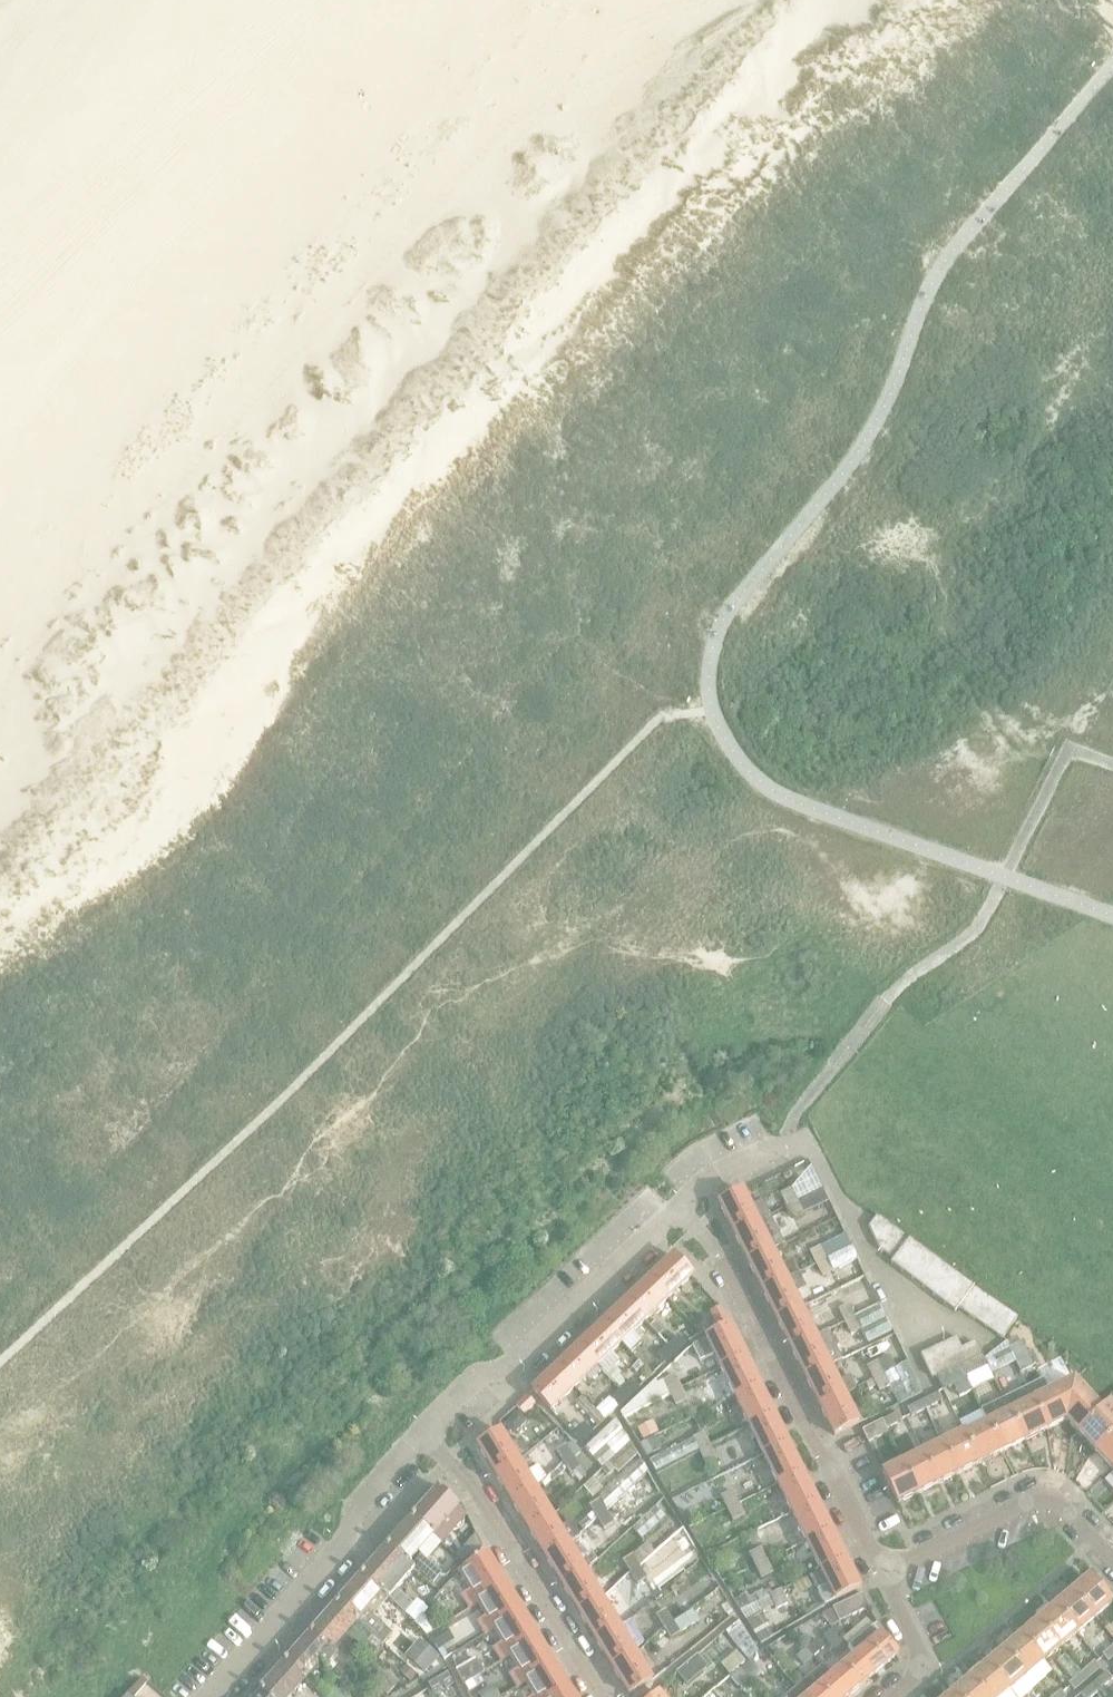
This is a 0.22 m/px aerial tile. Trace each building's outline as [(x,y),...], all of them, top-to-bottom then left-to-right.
[(793,1189),(782,1194),(788,1206),(799,1201),(823,1189),(811,1166),(793,1189)] [(799,1201),(788,1206),(794,1219),(805,1213),(829,1201),(823,1189),(799,1201)] [(719,1203),(734,1233),(758,1221),(770,1215),(763,1201),(751,1207),(743,1191),(719,1203)] [(748,1262),(773,1250),(785,1244),(770,1215),(758,1221),(734,1233),(748,1262)] [(880,1250),(883,1252),(899,1231),(878,1215),(869,1227),(880,1250)] [(883,1252),(894,1260),(910,1239),(899,1231),(883,1252)] [(846,1236),(822,1248),(827,1259),(852,1248),(846,1236)] [(894,1260),(891,1264),(902,1272),(921,1247),(910,1239),(894,1260)] [(902,1272),(912,1280),(931,1255),(921,1247),(902,1272)] [(811,1253),(816,1264),(827,1259),(822,1248),(811,1253)] [(852,1248),(827,1259),(833,1272),(858,1259),(852,1248)] [(748,1262),(763,1291),(799,1273),(793,1261),(781,1267),(773,1250),(748,1262)] [(912,1280),(923,1288),(942,1263),(931,1255),(912,1280)] [(673,1256),(649,1279),(668,1300),(692,1277),(673,1256)] [(833,1272),(827,1259),(816,1264),(822,1277),(833,1272)] [(923,1288),(934,1296),(953,1271),(942,1263),(923,1288)] [(934,1296),(944,1304),(963,1279),(953,1271),(934,1296)] [(806,1288),(799,1273),(763,1291),(777,1320),(801,1308),(794,1294),(806,1288)] [(866,1276),(841,1288),(850,1305),(856,1317),(880,1305),(866,1276)] [(649,1279),(625,1302),(645,1322),(668,1300),(649,1279)] [(955,1312),(958,1308),(974,1287),(963,1279),(944,1304),(955,1312)] [(958,1308),(970,1317),(985,1294),(974,1287),(958,1308)] [(970,1317),(986,1328),(1001,1306),(985,1294),(970,1317)] [(633,1333),(645,1322),(625,1302),(602,1324),(621,1344),(619,1346),(627,1354),(641,1341),(633,1333)] [(842,1315),(846,1322),(856,1317),(850,1305),(840,1310),(842,1315)] [(880,1305),(856,1317),(862,1330),(868,1343),(893,1331),(885,1314),(880,1305)] [(1018,1317),(1001,1306),(986,1328),(1002,1339),(1018,1317)] [(718,1325),(727,1321),(721,1307),(711,1312),(718,1325)] [(777,1320),(792,1349),(816,1337),(815,1337),(826,1331),(823,1324),(819,1315),(808,1321),(801,1308),(777,1320)] [(842,1315),(823,1324),(826,1331),(828,1331),(846,1322),(842,1315)] [(862,1330),(856,1317),(846,1322),(852,1335),(862,1330)] [(656,1321),(650,1326),(659,1336),(665,1330),(656,1321)] [(611,1354),(619,1346),(621,1344),(602,1324),(578,1346),(598,1367),(598,1366),(617,1386),(623,1380),(618,1375),(624,1369),(617,1362),(618,1361),(611,1354)] [(714,1355),(721,1369),(745,1356),(730,1326),(706,1338),(706,1340),(693,1346),(700,1361),(714,1355)] [(826,1331),(815,1337),(816,1337),(792,1349),(806,1378),(830,1366),(842,1360),(828,1331),(826,1331)] [(677,1334),(667,1345),(676,1354),(687,1344),(677,1334)] [(957,1338),(945,1343),(956,1367),(961,1365),(968,1362),(962,1349),(957,1338)] [(1015,1362),(1021,1373),(1034,1366),(1022,1341),(1008,1348),(1015,1362)] [(1005,1342),(984,1359),(984,1360),(987,1366),(991,1374),(1015,1362),(1008,1348),(1006,1343),(1005,1342)] [(945,1343),(933,1349),(944,1373),(956,1367),(945,1343)] [(974,1343),(962,1349),(968,1362),(961,1365),(966,1376),(987,1366),(984,1360),(984,1359),(977,1345),(974,1343)] [(666,1364),(676,1354),(667,1345),(657,1354),(666,1364)] [(578,1346),(555,1368),(575,1389),(598,1367),(578,1346)] [(934,1378),(937,1377),(944,1373),(933,1349),(921,1355),(931,1377),(934,1378)] [(867,1367),(874,1380),(885,1374),(897,1368),(890,1355),(867,1367)] [(721,1369),(735,1397),(759,1385),(745,1356),(721,1369)] [(897,1368),(885,1374),(890,1385),(899,1404),(923,1392),(920,1385),(908,1362),(897,1368)] [(970,1385),(966,1376),(961,1365),(956,1367),(944,1373),(937,1377),(943,1390),(954,1385),(959,1396),(970,1391),(970,1385)] [(806,1378),(820,1406),(844,1394),(855,1389),(850,1378),(839,1383),(830,1366),(806,1378)] [(551,1412),(575,1389),(555,1368),(531,1391),(551,1412)] [(638,1396),(620,1413),(623,1418),(671,1393),(683,1387),(676,1374),(664,1380),(657,1383),(655,1380),(638,1396)] [(890,1385),(885,1374),(874,1380),(877,1386),(879,1390),(890,1385)] [(631,1380),(620,1391),(629,1399),(639,1389),(631,1380)] [(874,1380),(865,1384),(868,1390),(877,1386),(874,1380)] [(1042,1380),(1026,1388),(1047,1429),(1066,1419),(1078,1432),(1102,1411),(1074,1380),(1049,1393),(1042,1380)] [(735,1397),(749,1426),(774,1414),(759,1385),(735,1397)] [(683,1387),(671,1393),(676,1405),(688,1399),(683,1387)] [(1026,1388),(1003,1399),(1024,1441),(1047,1429),(1026,1388)] [(619,1409),(629,1399),(620,1391),(611,1400),(619,1409)] [(940,1392),(923,1401),(927,1410),(944,1402),(940,1392)] [(859,1424),(844,1394),(820,1406),(835,1436),(859,1424)] [(524,1415),(535,1404),(527,1396),(516,1406),(519,1410),(524,1415)] [(582,1397),(575,1403),(597,1428),(604,1422),(605,1421),(595,1410),(582,1397)] [(609,1398),(595,1410),(605,1421),(619,1409),(611,1400),(609,1398)] [(1003,1399),(980,1411),(1001,1452),(1024,1441),(1003,1399)] [(1102,1411),(1078,1432),(1095,1451),(1112,1434),(1112,1400),(1102,1411)] [(912,1417),(927,1410),(923,1401),(908,1408),(912,1417)] [(519,1410),(503,1425),(513,1435),(529,1420),(524,1415),(519,1410)] [(959,1421),(964,1431),(980,1463),(1001,1452),(980,1411),(959,1421)] [(899,1413),(881,1421),(885,1429),(886,1428),(902,1421),(899,1413)] [(749,1426),(764,1455),(788,1443),(774,1414),(749,1426)] [(616,1420),(585,1448),(603,1468),(631,1443),(616,1420)] [(653,1421),(637,1428),(643,1440),(659,1433),(653,1421)] [(881,1421),(863,1431),(868,1441),(888,1432),(886,1428),(885,1429),(881,1421)] [(582,1444),(594,1433),(585,1423),(573,1435),(582,1444)] [(478,1445),(495,1474),(519,1460),(510,1445),(501,1431),(478,1445)] [(964,1431),(943,1442),(959,1473),(980,1463),(964,1431)] [(699,1450),(700,1451),(710,1446),(705,1434),(694,1440),(699,1450)] [(1095,1451),(1112,1470),(1112,1434),(1095,1451)] [(654,1437),(639,1444),(646,1457),(661,1449),(654,1437)] [(694,1440),(648,1461),(654,1472),(699,1450),(694,1440)] [(943,1442),(923,1452),(922,1452),(938,1484),(959,1473),(943,1442)] [(603,1468),(601,1470),(608,1476),(615,1470),(618,1474),(638,1455),(631,1443),(603,1468)] [(803,1472),(788,1443),(764,1455),(769,1466),(778,1484),(803,1472)] [(563,1462),(564,1463),(575,1456),(568,1444),(557,1451),(563,1462)] [(717,1458),(710,1446),(700,1451),(706,1464),(717,1458)] [(902,1462),(918,1494),(938,1484),(922,1452),(902,1462)] [(582,1468),(575,1456),(564,1463),(567,1469),(571,1475),(582,1468)] [(526,1473),(519,1460),(495,1474),(512,1502),(535,1488),(534,1486),(542,1482),(546,1478),(538,1466),(526,1473)] [(641,1460),(599,1499),(600,1502),(606,1511),(648,1471),(641,1460)] [(546,1478),(542,1482),(546,1488),(567,1469),(564,1463),(563,1462),(546,1478)] [(899,1504),(918,1494),(902,1462),(883,1472),(899,1504)] [(803,1472),(778,1484),(792,1513),(817,1501),(803,1472)] [(438,1488),(413,1516),(433,1534),(442,1543),(467,1514),(438,1488)] [(512,1502),(529,1530),(552,1515),(535,1488),(512,1502)] [(722,1498),(728,1509),(739,1504),(733,1493),(722,1498)] [(792,1513),(800,1527),(807,1541),(807,1542),(831,1530),(817,1501),(792,1513)] [(597,1519),(607,1513),(606,1511),(600,1502),(590,1508),(593,1512),(597,1519)] [(745,1517),(739,1504),(728,1509),(734,1523),(745,1517)] [(656,1506),(632,1528),(642,1539),(667,1517),(656,1506)] [(593,1512),(578,1525),(583,1531),(597,1519),(593,1512)] [(614,1524),(607,1513),(597,1519),(604,1531),(614,1524)] [(560,1528),(552,1515),(529,1530),(545,1557),(569,1543),(568,1542),(580,1535),(571,1521),(560,1528)] [(413,1516),(387,1545),(407,1563),(433,1534),(413,1516)] [(801,1564),(814,1557),(821,1570),(845,1558),(831,1530),(807,1542),(807,1541),(793,1548),(801,1564)] [(476,1534),(457,1556),(462,1561),(482,1548),(476,1534)] [(586,1571),(569,1543),(545,1557),(562,1585),(586,1571)] [(414,1569),(407,1563),(387,1545),(362,1574),(389,1598),(404,1612),(413,1603),(397,1589),(414,1569)] [(648,1545),(634,1556),(640,1566),(655,1553),(648,1545)] [(751,1555),(757,1567),(768,1562),(762,1550),(751,1555)] [(454,1580),(471,1608),(479,1603),(476,1599),(504,1582),(487,1554),(459,1571),(460,1573),(454,1580)] [(624,1562),(631,1574),(641,1568),(640,1566),(634,1556),(624,1562)] [(845,1558),(821,1570),(811,1575),(825,1605),(860,1588),(845,1558)] [(774,1574),(768,1562),(757,1567),(763,1580),(774,1574)] [(430,1583),(439,1574),(426,1563),(418,1572),(430,1583)] [(648,1579),(641,1568),(631,1574),(638,1585),(648,1579)] [(594,1584),(586,1571),(562,1585),(579,1613),(603,1598),(600,1595),(612,1588),(605,1577),(594,1584)] [(372,1618),(389,1598),(362,1574),(337,1602),(383,1643),(391,1635),(372,1618)] [(1089,1576),(1071,1592),(1094,1618),(1112,1603),(1089,1576)] [(486,1634),(494,1629),(492,1625),(520,1608),(504,1582),(476,1599),(479,1603),(471,1608),(470,1608),(486,1634)] [(747,1593),(734,1599),(741,1610),(756,1602),(772,1594),(769,1589),(763,1592),(762,1590),(749,1597),(747,1593)] [(782,1591),(771,1597),(777,1609),(789,1603),(782,1591)] [(1071,1592),(1054,1606),(1077,1632),(1094,1618),(1071,1592)] [(840,1622),(869,1608),(862,1594),(833,1609),(840,1622)] [(579,1613),(596,1640),(619,1626),(603,1598),(579,1613)] [(413,1603),(404,1612),(416,1622),(423,1615),(428,1609),(416,1599),(413,1603)] [(372,1657),(383,1643),(337,1602),(311,1632),(331,1649),(345,1633),(372,1657)] [(1054,1606),(1037,1620),(1060,1647),(1077,1632),(1054,1606)] [(502,1661),(511,1656),(508,1651),(536,1634),(520,1608),(492,1625),(494,1629),(502,1642),(494,1647),(502,1661)] [(657,1618),(664,1629),(674,1623),(667,1611),(657,1618)] [(739,1619),(725,1631),(749,1661),(752,1658),(759,1651),(739,1619)] [(1037,1620),(1020,1635),(1043,1661),(1060,1647),(1037,1620)] [(681,1634),(674,1623),(664,1629),(671,1640),(681,1634)] [(445,1624),(433,1632),(443,1647),(454,1639),(445,1624)] [(611,1665),(612,1667),(636,1653),(635,1651),(627,1639),(619,1626),(596,1640),(611,1665)] [(874,1627),(850,1648),(874,1676),(898,1655),(874,1627)] [(338,1656),(331,1649),(311,1632),(285,1661),(305,1678),(319,1663),(326,1669),(338,1656)] [(509,1674),(515,1683),(552,1661),(536,1634),(508,1651),(511,1656),(518,1669),(509,1674)] [(800,1639),(807,1647),(812,1642),(805,1634),(800,1639)] [(1020,1635),(1003,1649),(1026,1676),(1043,1661),(1020,1635)] [(817,1638),(807,1647),(815,1657),(826,1647),(817,1638)] [(840,1638),(830,1646),(838,1655),(847,1647),(840,1638)] [(420,1639),(405,1655),(425,1673),(440,1656),(420,1639)] [(1112,1656),(1112,1645),(1102,1654),(1104,1658),(1107,1661),(1112,1656)] [(805,1666),(815,1657),(807,1647),(796,1656),(805,1666)] [(986,1664),(1009,1690),(1015,1696),(1024,1696),(1035,1687),(1026,1676),(1003,1649),(986,1664)] [(653,1681),(636,1653),(612,1667),(629,1696),(653,1681)] [(830,1674),(849,1696),(865,1683),(869,1680),(874,1676),(855,1653),(843,1664),(830,1674)] [(1066,1654),(1057,1661),(1072,1679),(1081,1671),(1066,1654)] [(698,1655),(685,1666),(678,1673),(687,1684),(707,1665),(698,1655)] [(476,1658),(457,1669),(463,1682),(465,1685),(480,1675),(485,1672),(476,1658)] [(749,1661),(740,1668),(753,1684),(765,1673),(752,1658),(749,1661)] [(1094,1660),(1081,1671),(1087,1678),(1100,1667),(1094,1660)] [(261,1693),(266,1696),(289,1696),(305,1678),(285,1661),(259,1690),(261,1692),(261,1693)] [(568,1687),(552,1661),(515,1683),(517,1687),(524,1696),(551,1696),(568,1687)] [(1009,1690),(986,1664),(969,1678),(985,1696),(1013,1696),(1008,1691),(1009,1690)] [(798,1687),(807,1696),(848,1696),(849,1696),(830,1674),(823,1666),(798,1687)] [(405,1667),(400,1672),(411,1682),(416,1676),(405,1667)] [(743,1692),(753,1684),(740,1668),(730,1676),(743,1692)] [(446,1671),(427,1682),(433,1693),(452,1681),(446,1671)] [(1073,1690),(1087,1678),(1081,1671),(1072,1679),(1067,1683),(1073,1690)] [(380,1672),(371,1682),(386,1696),(395,1686),(380,1672)] [(1107,1672),(1093,1683),(1099,1690),(1112,1679),(1107,1672)] [(129,1692),(135,1696),(149,1682),(142,1677),(129,1692)] [(969,1678),(952,1693),(956,1696),(985,1696),(969,1678)] [(1099,1690),(1093,1683),(1080,1694),(1083,1696),(1091,1696),(1099,1690)] [(478,1693),(480,1696),(500,1696),(493,1684),(478,1693)] [(568,1687),(551,1696),(574,1696),(568,1687)] [(798,1687),(787,1696),(786,1696),(807,1696),(798,1687)] [(330,1696),(349,1696),(338,1688),(330,1696)] [(1050,1696),(1065,1696),(1066,1696),(1060,1689),(1050,1696)]
